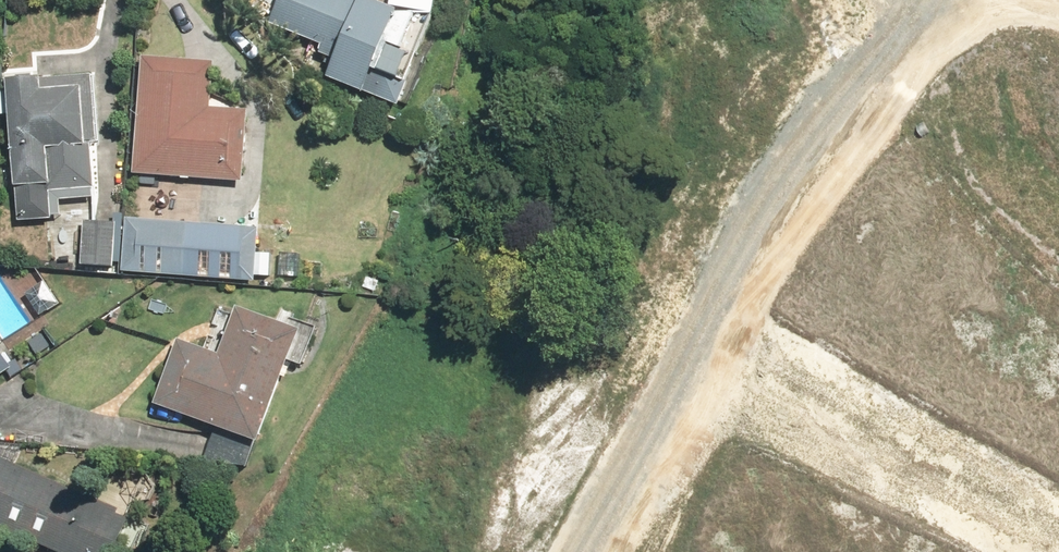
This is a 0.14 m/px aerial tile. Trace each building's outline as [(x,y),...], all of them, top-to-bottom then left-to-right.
[(437,39),(368,0),(282,0),(271,28),(331,63),(322,87),(402,133),(437,39)] [(249,110),(218,109),(219,66),(139,63),(136,182),(246,186),(249,110)] [(90,90),(11,89),(8,227),(88,228),(90,90)] [(210,223),(126,220),(124,282),(208,285),(210,223)] [(251,463),(294,343),(233,310),(214,363),(178,344),(155,410),(251,463)] [(42,546),(72,489),(0,451),(0,524),(42,546)]
